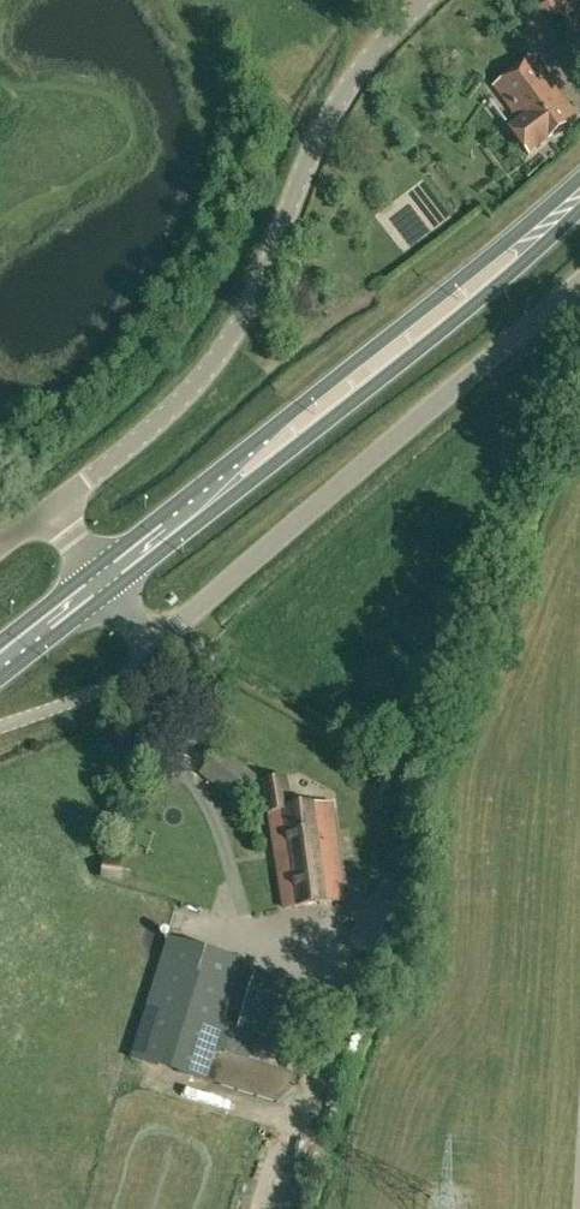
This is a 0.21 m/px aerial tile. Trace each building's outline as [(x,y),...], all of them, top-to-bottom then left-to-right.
[(526,3),(569,23),(579,0),(527,0),(526,3)] [(493,89),(520,124),(508,133),(528,159),(579,119),(579,118),(533,58),(493,89)] [(238,804),(258,779),(220,749),(200,774),(238,804)] [(262,784),(267,813),(271,813),(284,909),(358,899),(355,880),(341,881),(331,803),(290,809),(285,780),(262,784)] [(349,952),(401,967),(414,919),(361,903),(349,952)] [(130,1058),(204,1082),(241,964),(217,957),(167,941),(130,1058)] [(254,973),(237,1028),(306,1050),(324,995),(254,973)]
